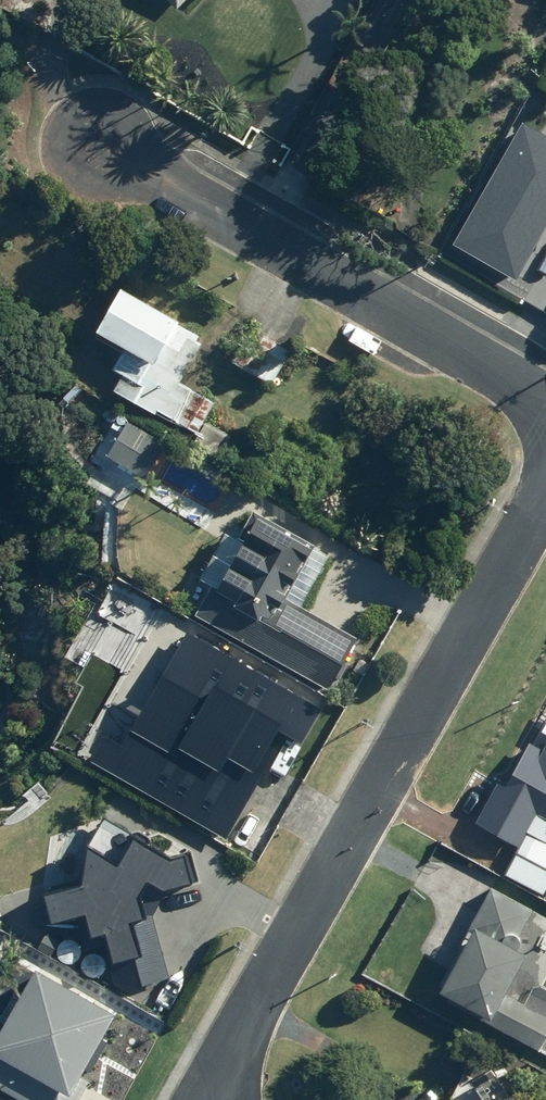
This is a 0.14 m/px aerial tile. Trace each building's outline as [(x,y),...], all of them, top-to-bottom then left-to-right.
[(456,237),(516,271),(545,217),(545,128),(523,116),(456,237)] [(122,385),(163,409),(165,407),(204,429),(197,441),(223,456),(236,433),(211,418),(222,399),(187,379),(210,339),(205,336),(208,330),(189,319),(192,314),(133,279),(102,332),(128,347),(118,364),(130,371),(122,385)] [(253,365),(278,381),(298,348),(273,332),(253,365)] [(152,476),(173,442),(135,417),(112,452),(138,469),(136,471),(146,477),(148,474),(152,476)] [(204,611),(336,685),(364,634),(294,595),(325,541),(262,505),(246,536),(234,529),(204,583),(197,579),(189,594),(208,604),(204,611)] [(108,731),(96,752),(226,828),(288,724),(305,734),(325,701),(195,625),(126,742),(108,731)] [(528,735),(507,775),(500,771),(474,819),(519,843),(510,860),(545,879),(545,831),(545,828),(545,744),(528,735)] [(96,841),(93,869),(83,877),(59,882),(61,888),(55,890),(62,917),(72,915),(73,918),(83,916),(91,947),(111,941),(120,978),(131,985),(175,973),(160,914),(166,912),(160,888),(164,881),(175,887),(212,878),(202,842),(186,847),(146,823),(141,833),(124,823),(121,822),(115,822),(109,824),(105,826),(101,830),(98,835),(96,841)] [(477,919),(440,986),(493,1015),(530,948),(477,919)] [(63,943),(53,936),(45,948),(55,955),(63,943)] [(0,1041),(0,1078),(38,1099),(76,1099),(126,1014),(43,966),(0,1041)] [(512,993),(495,1022),(540,1048),(545,1038),(545,1012),(512,993)]
